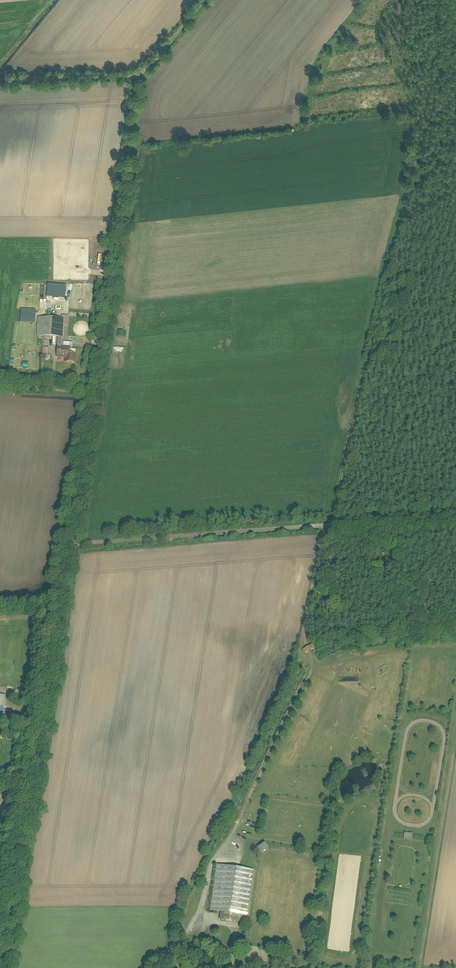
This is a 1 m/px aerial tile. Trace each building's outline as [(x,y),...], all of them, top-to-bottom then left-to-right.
[(62,292),(47,291),(47,298),(61,299),(62,292)] [(37,323),(37,309),(22,309),(22,323),(37,323)] [(61,319),(38,317),(36,336),(57,337),(62,338),(63,325),(64,319),(61,319)] [(55,357),(67,358),(67,353),(67,347),(62,347),(56,346),(55,357)] [(66,362),(76,363),(77,354),(67,353),(67,358),(66,362)] [(312,644),(302,650),(305,654),(314,648),(312,644)] [(262,843),(254,848),(258,854),(262,851),(265,849),(262,843)] [(255,870),(216,864),(209,910),(220,912),(219,920),(240,923),(241,915),(249,916),(255,870)]
